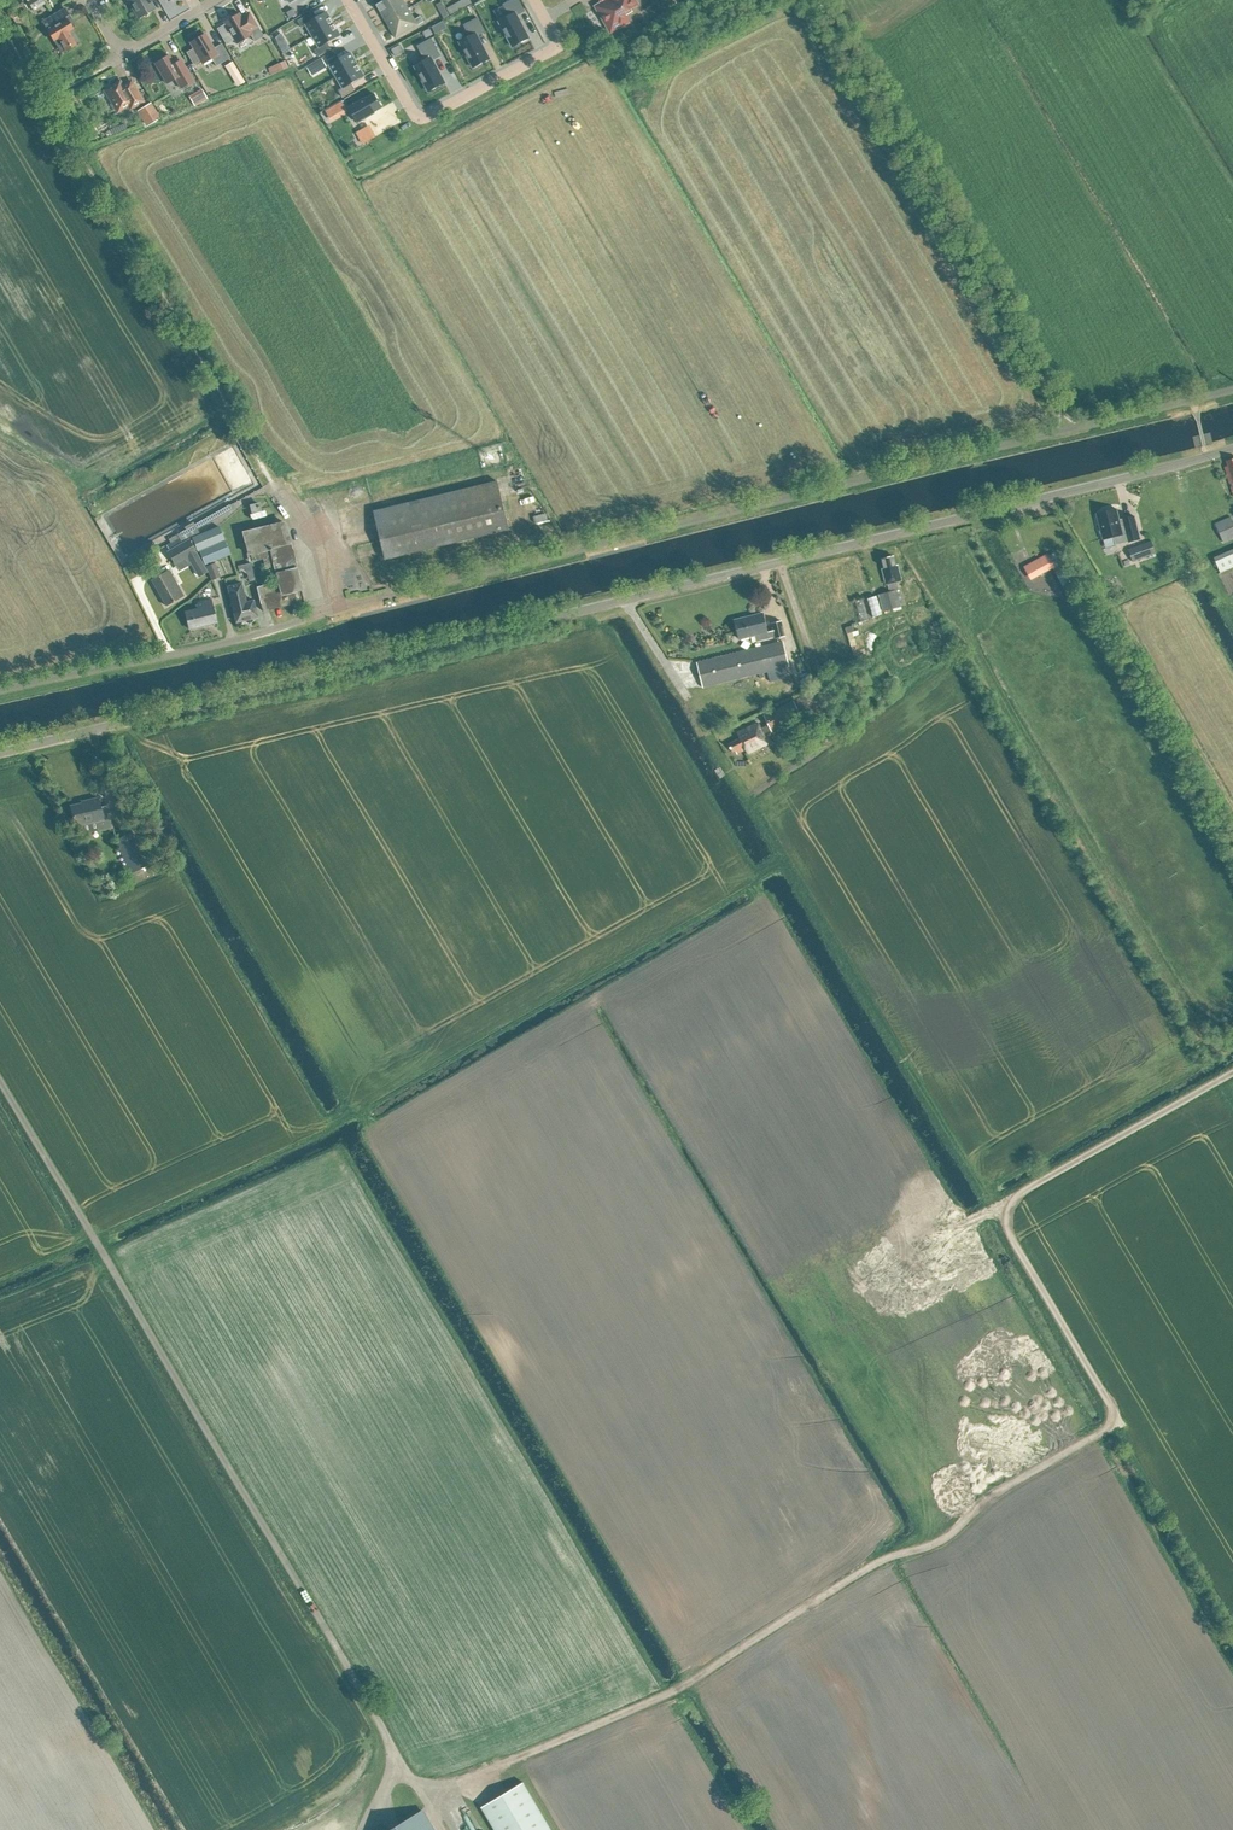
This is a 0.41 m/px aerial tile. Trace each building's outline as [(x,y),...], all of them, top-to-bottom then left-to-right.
[(45,4),(42,0),(29,0),(26,2),(32,11),(45,4)] [(155,9),(150,2),(154,0),(127,0),(138,19),(155,9)] [(408,9),(403,0),(385,0),(376,5),(386,22),(408,9)] [(470,0),(462,0),(447,8),(450,15),(472,3),(470,0)] [(500,21),(514,46),(530,38),(518,15),(526,10),(520,0),(511,0),(504,4),(511,15),(500,21)] [(605,3),(598,7),(607,23),(611,30),(611,31),(612,30),(628,21),(629,21),(628,20),(626,16),(624,13),(634,7),(637,6),(633,0),(603,0),(605,3)] [(77,41),(71,30),(72,30),(66,20),(70,18),(64,8),(42,21),(48,30),(47,31),(53,41),(55,40),(61,51),(64,49),(65,51),(76,45),(74,43),(77,41)] [(290,18),(296,14),(293,9),(286,13),(290,18)] [(408,9),(386,22),(396,38),(424,21),(421,16),(415,19),(408,9)] [(239,13),(223,23),(225,25),(217,29),(226,44),(233,39),(236,44),(251,35),(254,41),(262,36),(253,20),(245,24),(239,13)] [(311,14),(298,21),(302,27),(307,24),(314,35),(333,25),(326,13),(314,20),(311,14)] [(470,37),(460,42),(473,68),(489,59),(477,36),(485,32),(478,18),(464,25),(470,37)] [(436,34),(447,28),(443,21),(432,27),(436,34)] [(333,25),(314,35),(320,47),(315,50),(319,56),(331,49),(328,43),(339,36),(333,25)] [(426,38),(433,34),(430,28),(423,32),(426,38)] [(213,48),(204,34),(190,42),(193,48),(186,52),(193,65),(200,61),(202,64),(211,59),(216,66),(230,58),(221,44),(213,48)] [(279,45),(286,41),(282,34),(274,38),(279,45)] [(425,61),(415,66),(429,92),(445,83),(433,60),(441,56),(431,39),(417,46),(425,61)] [(395,57),(404,52),(401,44),(391,49),(395,57)] [(350,53),(330,65),(337,76),(357,65),(350,53)] [(173,63),(168,55),(154,63),(166,84),(174,79),(180,89),(193,81),(180,59),(173,63)] [(318,72),(327,67),(322,58),(313,63),(318,72)] [(244,82),(232,61),(224,66),(236,87),(244,82)] [(288,68),(286,61),(268,68),(271,75),(288,68)] [(357,65),(337,76),(343,88),(339,90),(342,97),(355,90),(351,83),(363,77),(357,65)] [(134,107),(143,101),(130,80),(122,85),(119,81),(104,90),(112,103),(110,104),(114,111),(116,110),(117,112),(132,103),(134,107)] [(208,98),(202,89),(190,97),(196,106),(208,98)] [(366,98),(349,108),(358,123),(375,114),(374,113),(382,108),(374,94),(367,99),(366,98)] [(338,117),(348,111),(342,101),(332,107),(338,117)] [(159,116),(152,102),(140,109),(147,123),(159,116)] [(376,136),(370,125),(361,130),(368,141),(376,136)] [(1227,461),(1228,467),(1225,468),(1232,495),(1232,459),(1227,461)] [(386,559),(509,529),(497,481),(374,511),(386,559)] [(232,503),(183,530),(186,535),(234,508),(232,503)] [(1120,519),(1117,507),(1095,512),(1102,540),(1114,538),(1115,545),(1141,539),(1134,515),(1120,519)] [(535,523),(547,520),(546,513),(533,516),(535,523)] [(1232,538),(1232,522),(1230,516),(1214,523),(1222,542),(1232,538)] [(303,601),(284,522),(243,532),(249,560),(264,557),(269,580),(277,578),(278,582),(257,587),(259,598),(255,599),(257,605),(261,604),(262,611),(303,601)] [(198,551),(224,540),(218,526),(190,538),(196,552),(198,551)] [(183,530),(177,534),(179,538),(181,541),(187,537),(186,535),(183,530)] [(177,534),(168,539),(170,542),(179,538),(177,534)] [(170,542),(166,545),(169,551),(168,552),(174,563),(187,556),(199,576),(207,571),(189,540),(182,544),(181,541),(179,538),(170,542)] [(224,540),(198,551),(204,564),(230,554),(224,540)] [(1133,561),(1156,553),(1151,541),(1128,549),(1133,561)] [(1232,567),(1232,550),(1214,558),(1215,560),(1220,572),(1232,567)] [(1054,553),(1047,557),(1052,566),(1056,572),(1063,569),(1054,553)] [(895,565),(893,555),(882,558),(884,568),(882,568),(886,583),(887,583),(889,592),(878,594),(882,611),(901,607),(897,590),(898,589),(896,581),(901,580),(897,564),(895,565)] [(1031,578),(1052,566),(1047,557),(1046,555),(1025,567),(1031,578)] [(239,564),(243,582),(256,579),(251,561),(239,564)] [(211,580),(220,576),(214,562),(206,566),(211,580)] [(1063,585),(1070,581),(1063,569),(1056,572),(1063,585)] [(151,580),(165,606),(183,595),(168,570),(151,580)] [(245,602),(241,583),(227,587),(235,622),(257,617),(253,600),(245,602)] [(189,629),(216,622),(210,600),(198,603),(199,608),(184,612),(189,629)] [(767,632),(762,613),(735,620),(739,639),(751,636),(752,643),(775,637),(775,639),(786,636),(781,620),(771,623),(772,630),(767,632)] [(781,668),(789,666),(782,641),(697,662),(703,687),(765,671),(781,668)] [(781,668),(765,671),(768,682),(783,678),(781,668)] [(771,731),(800,717),(793,702),(763,716),(771,731)] [(747,753),(768,743),(758,721),(736,731),(739,737),(727,742),(731,751),(735,749),(736,752),(744,748),(747,753)] [(99,807),(97,798),(81,802),(82,803),(70,806),(74,826),(81,824),(84,834),(98,830),(98,831),(113,828),(108,805),(99,807)] [(130,873),(149,864),(133,831),(114,840),(130,873)] [(523,1781),(481,1806),(495,1829),(552,1829),(523,1781)] [(422,1811),(389,1829),(434,1829),(422,1811)]
